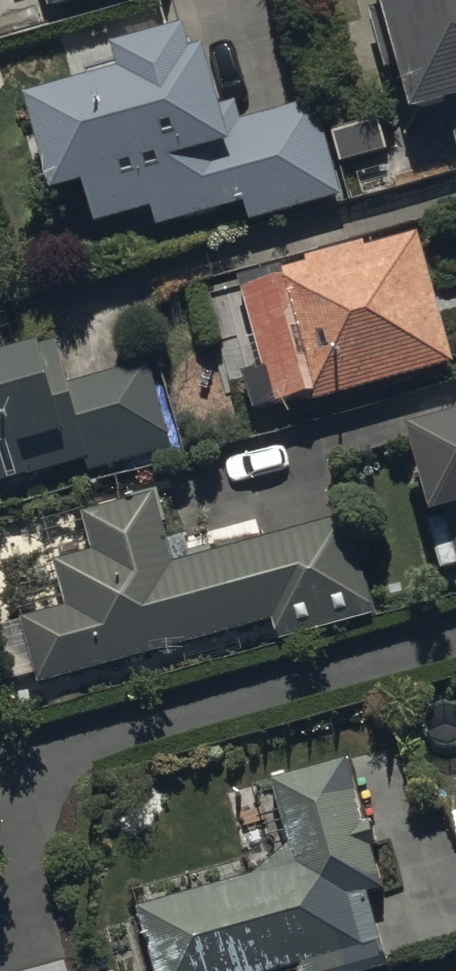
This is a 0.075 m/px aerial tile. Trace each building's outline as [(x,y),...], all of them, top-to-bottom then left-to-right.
[(410,104),(443,94),(455,136),(455,0),(379,0),(410,104)] [(55,200),(87,192),(97,230),(153,215),(159,238),(249,214),(252,224),(344,199),(318,104),(241,125),(237,111),(223,115),(207,56),(194,59),(187,33),(117,52),(123,77),(29,102),(55,200)] [(342,164),(388,152),(380,123),(335,135),(342,164)] [(245,289),(277,412),(455,365),(455,361),(425,242),(245,289)] [(0,360),(0,488),(91,462),(95,477),(176,454),(150,364),(73,386),(61,342),(0,360)] [(413,433),(439,525),(432,527),(446,575),(455,572),(455,420),(413,433)] [(65,600),(23,612),(41,675),(271,611),(277,633),(366,608),(338,509),(175,555),(154,483),(79,504),(90,543),(52,554),(65,600)] [(144,910),(159,970),(392,970),(373,890),(387,887),(357,763),(273,783),(289,849),(254,880),(144,910)]
